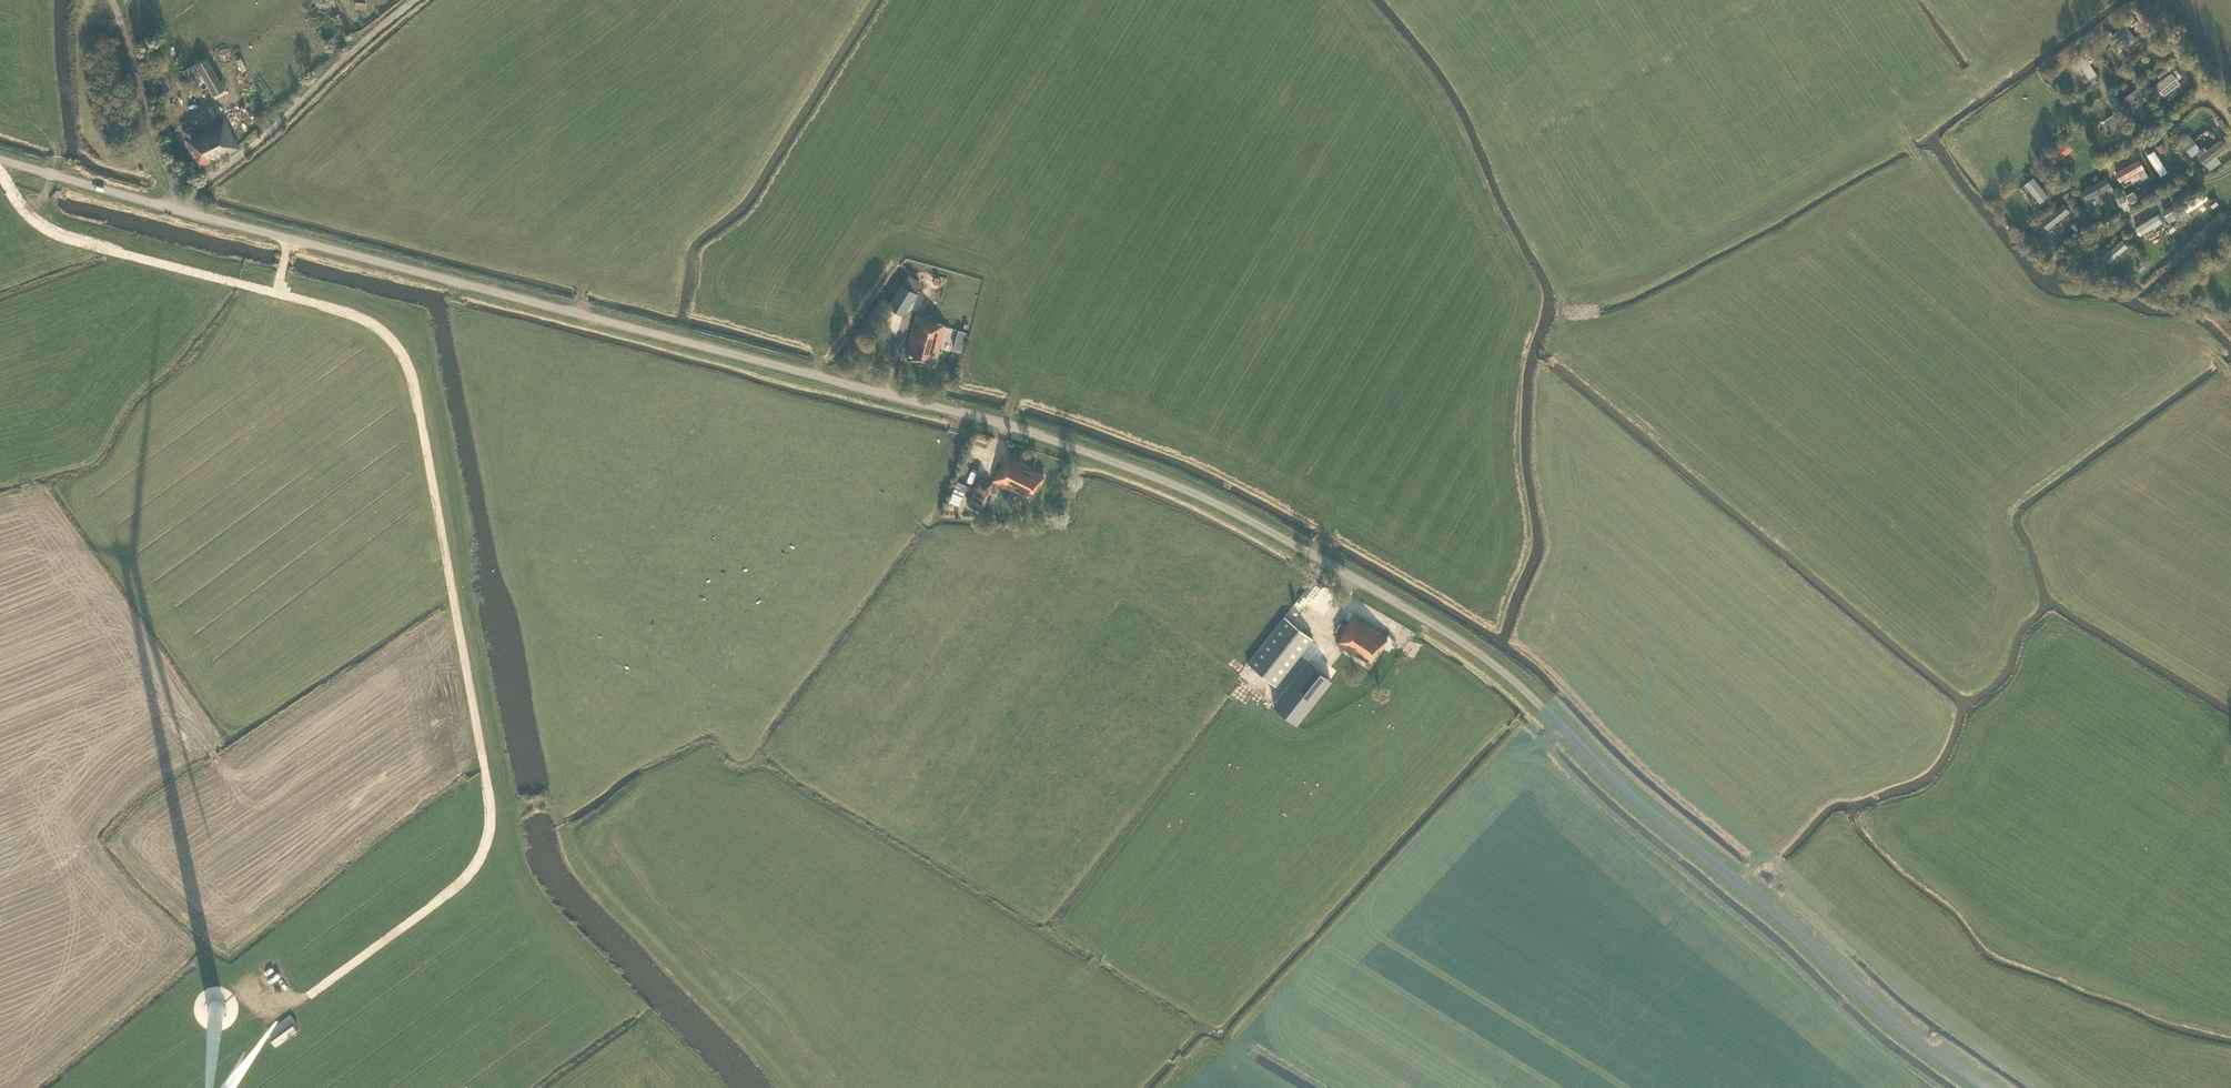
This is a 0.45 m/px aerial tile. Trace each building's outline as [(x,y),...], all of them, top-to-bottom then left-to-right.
[(2116,43),(2128,35),(2132,40),(2139,35),(2128,17),(2107,31),(2116,43)] [(2093,56),(2097,53),(2091,43),(2078,51),(2091,72),(2099,67),(2093,56)] [(2156,79),(2165,91),(2183,78),(2174,66),(2156,79)] [(2092,73),(2096,78),(2102,73),(2099,68),(2092,73)] [(2142,79),(2124,92),(2130,100),(2148,87),(2142,79)] [(226,88),(222,80),(209,87),(214,94),(217,93),(224,88),(226,88)] [(224,116),(223,113),(213,118),(214,121),(194,131),(192,126),(184,129),(186,134),(185,135),(195,158),(196,158),(200,165),(238,145),(230,127),(246,119),(240,108),(224,116)] [(2100,117),(2110,136),(2127,127),(2116,108),(2100,117)] [(2223,130),(2206,139),(2208,143),(2200,147),(2205,157),(2230,143),(2223,130)] [(2055,159),(2075,143),(2069,135),(2048,150),(2055,159)] [(2197,137),(2191,142),(2196,149),(2203,144),(2197,137)] [(2161,171),(2170,166),(2158,143),(2149,148),(2161,171)] [(2122,175),(2132,170),(2135,176),(2150,168),(2143,152),(2117,165),(2122,175)] [(2035,170),(2027,177),(2043,196),(2051,189),(2035,170)] [(2080,186),(2084,196),(2114,182),(2110,172),(2080,186)] [(2189,206),(2211,193),(2207,186),(2185,200),(2189,206)] [(2044,214),(2051,222),(2072,204),(2066,196),(2044,214)] [(2176,211),(2167,215),(2172,227),(2181,222),(2176,211)] [(2145,225),(2164,218),(2162,212),(2143,219),(2145,225)] [(2113,255),(2130,240),(2124,233),(2107,248),(2113,255)] [(903,314),(917,292),(901,282),(887,304),(903,314)] [(935,354),(936,355),(938,349),(945,324),(937,322),(937,321),(916,315),(908,344),(910,345),(907,358),(932,365),(935,354)] [(1020,498),(1027,501),(1030,495),(1033,497),(1044,475),(1034,470),(1035,468),(1007,454),(1003,462),(1002,461),(993,479),(1022,494),(1020,498)] [(979,476),(971,494),(983,500),(991,482),(979,476)] [(959,504),(967,484),(957,480),(948,500),(959,504)] [(989,514),(989,507),(986,507),(987,502),(982,502),(982,506),(968,505),(967,512),(989,514)] [(1276,684),(1313,638),(1284,615),(1248,662),(1276,684)] [(1388,637),(1381,633),(1353,615),(1346,625),(1340,621),(1334,630),(1341,633),(1340,633),(1342,634),(1336,643),(1343,647),(1359,657),(1359,655),(1371,663),(1388,637)] [(1331,678),(1309,661),(1274,704),(1296,722),(1331,678)] [(1764,867),(1761,873),(1771,877),(1773,871),(1764,867)] [(224,1004),(223,1003),(222,1002),(221,1001),(220,1000),(219,1000),(218,1000),(217,1000),(216,1000),(215,1000),(214,1000),(212,1001),(211,1001),(210,1002),(210,1003),(209,1004),(209,1005),(208,1006),(208,1008),(208,1009),(208,1010),(209,1011),(209,1012),(210,1013),(210,1014),(211,1015),(212,1015),(214,1016),(215,1016),(216,1016),(217,1016),(218,1016),(220,1016),(221,1015),(222,1015),(223,1014),(223,1013),(224,1013),(224,1012),(225,1011),(225,1010),(225,1009),(225,1008),(225,1007),(225,1006),(224,1005),(224,1004)] [(300,1029),(295,1022),(272,1039),(277,1046),(300,1029)]
